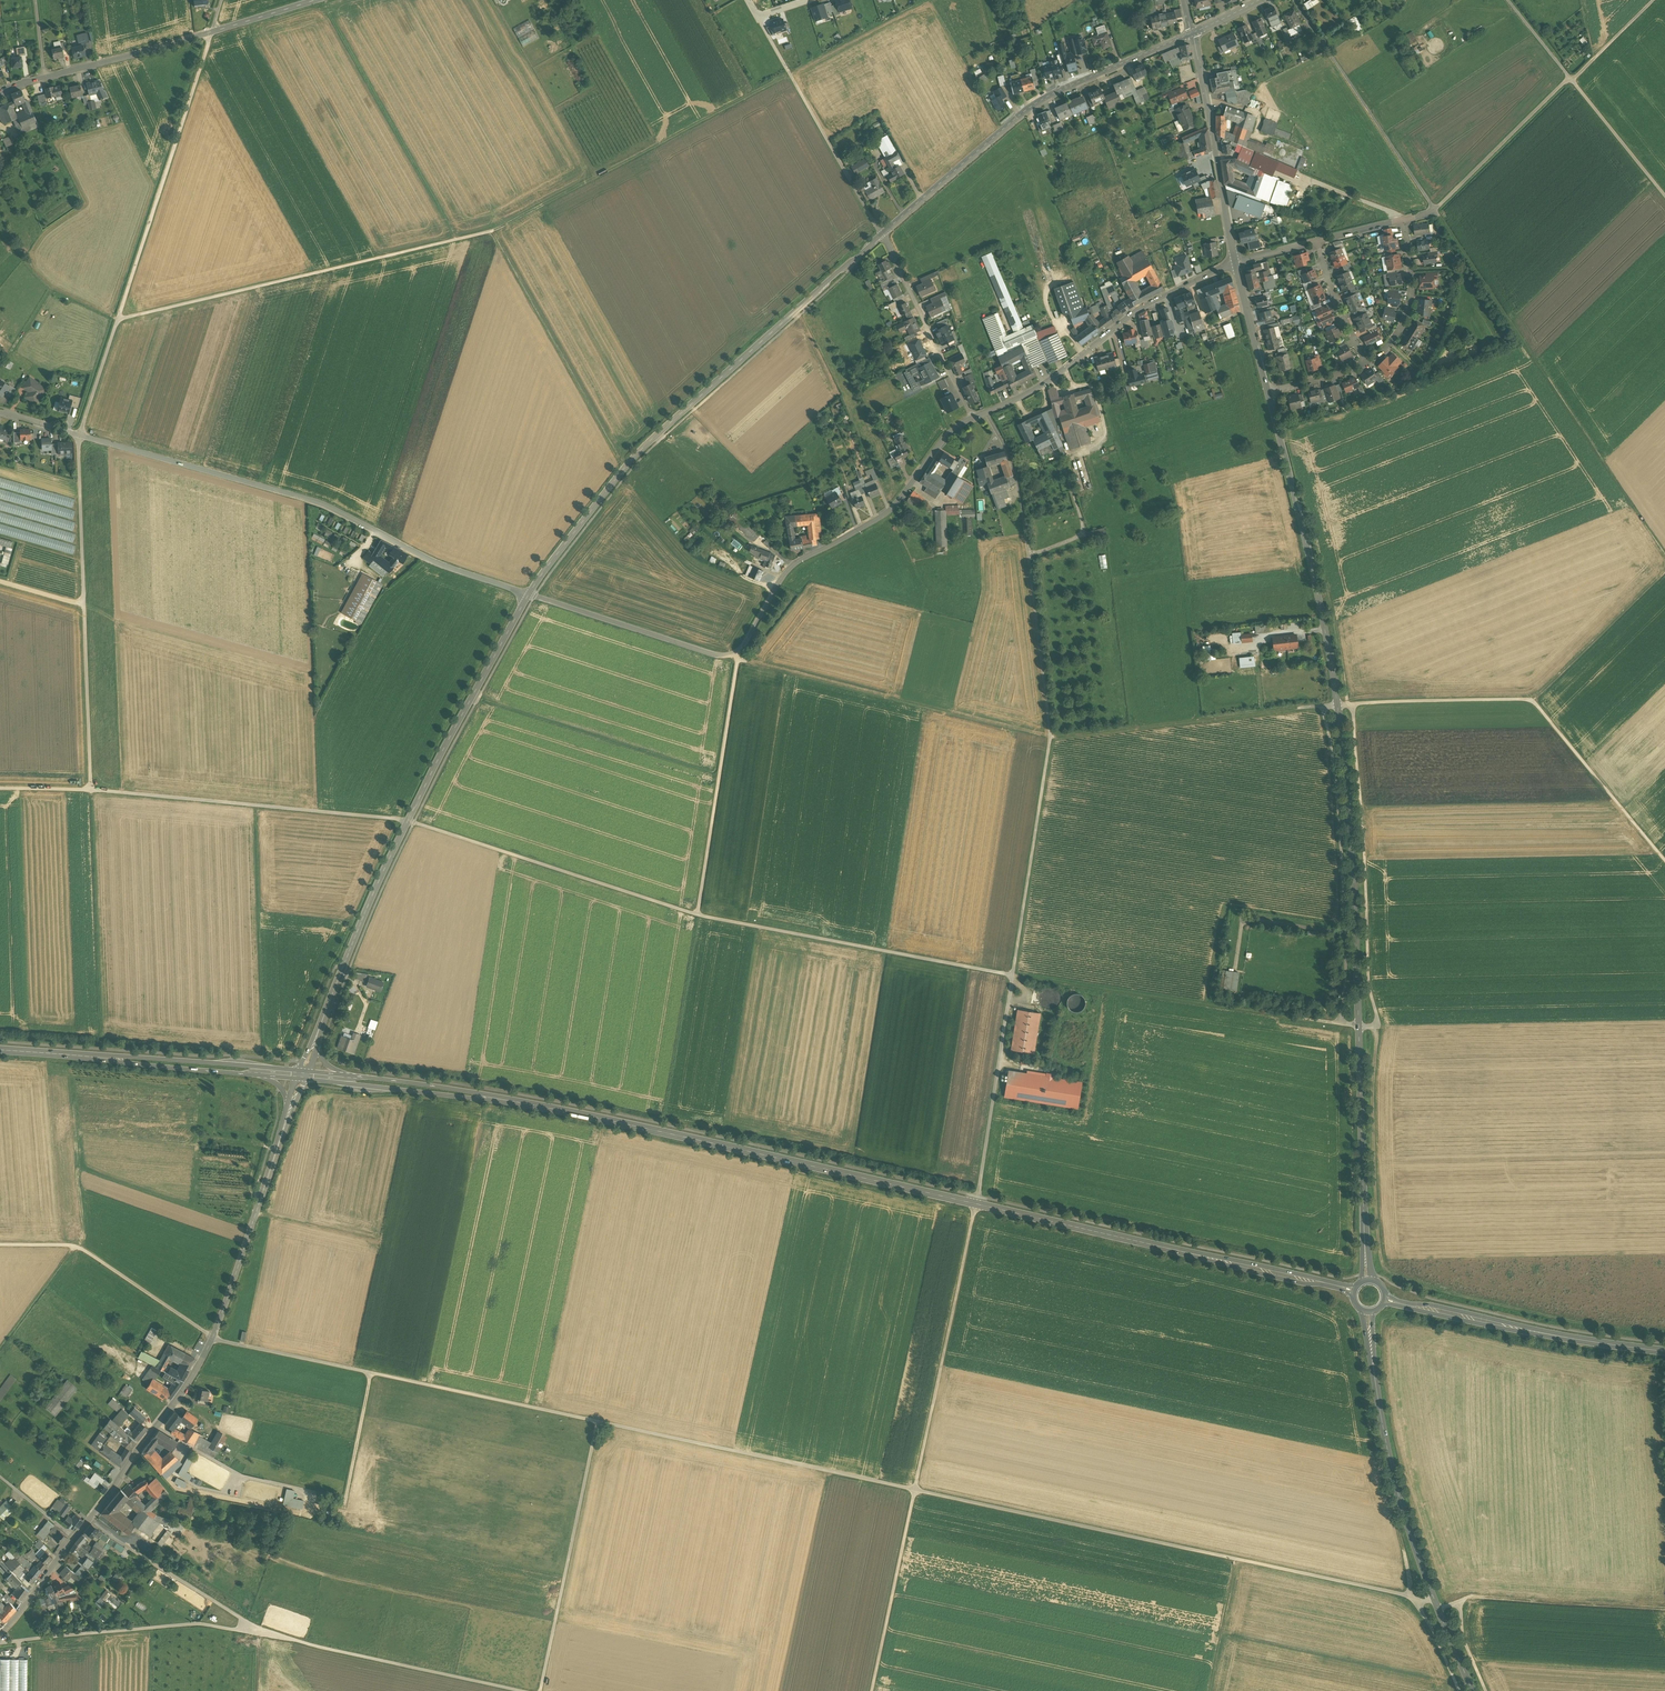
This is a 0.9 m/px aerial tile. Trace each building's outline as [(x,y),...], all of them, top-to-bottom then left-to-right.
[(835,1),(836,4),(839,12),(852,8),(850,0),(838,0),(835,1)] [(1149,0),(1150,8),(1150,14),(1156,13),(1155,5),(1161,5),(1164,15),(1166,15),(1165,10),(1163,4),(1163,0),(1151,0),(1149,0)] [(1197,8),(1210,5),(1208,0),(1195,0),(1197,8)] [(830,2),(823,5),(826,14),(833,11),(831,6),(830,2)] [(826,14),(823,5),(812,8),(816,21),(827,18),(826,14)] [(1273,7),(1264,11),(1265,14),(1264,14),(1265,18),(1267,17),(1272,28),(1276,25),(1274,20),(1278,18),(1273,7)] [(1182,17),(1180,9),(1174,10),(1175,13),(1176,18),(1182,17)] [(1300,24),(1294,11),(1285,15),(1291,29),(1299,25),(1300,24)] [(1175,13),(1166,15),(1168,26),(1177,24),(1176,18),(1175,13)] [(1164,15),(1162,16),(1156,17),(1150,18),(1152,29),(1153,29),(1158,28),(1168,26),(1166,15),(1164,15)] [(1260,18),(1252,22),(1256,31),(1264,27),(1260,18)] [(783,19),(771,23),(772,26),(774,33),(781,31),(782,32),(787,31),(786,30),(785,24),(783,19)] [(530,20),(513,29),(523,47),(539,38),(530,20)] [(1355,22),(1351,25),(1356,34),(1364,29),(1358,21),(1355,22)] [(1251,35),(1246,24),(1238,28),(1239,31),(1241,35),(1244,41),(1247,39),(1248,41),(1252,39),(1251,35)] [(1291,29),(1287,30),(1290,35),(1292,34),(1293,34),(1300,30),(1301,30),(1299,25),(1291,29)] [(774,33),(772,26),(766,28),(771,36),(774,35),(774,33)] [(1264,27),(1256,31),(1256,32),(1258,36),(1259,36),(1266,32),(1264,27)] [(1259,36),(1258,36),(1256,32),(1254,34),(1257,41),(1259,45),(1263,43),(1262,40),(1261,40),(1259,36)] [(87,33),(77,36),(79,45),(82,44),(89,42),(87,33)] [(1106,33),(1092,38),(1094,43),(1100,41),(1103,49),(1111,46),(1106,33)] [(1233,34),(1218,40),(1221,46),(1223,52),(1229,49),(1228,47),(1237,44),(1233,34)] [(77,36),(69,38),(72,49),(82,46),(82,44),(79,45),(77,36)] [(1083,37),(1073,39),(1076,54),(1086,51),(1083,37)] [(1062,44),(1058,45),(1060,55),(1061,59),(1065,58),(1069,73),(1077,71),(1072,53),(1065,55),(1062,44)] [(1190,44),(1181,46),(1182,54),(1181,54),(1180,55),(1181,61),(1182,61),(1192,59),(1191,51),(1190,44)] [(82,46),(72,49),(74,58),(85,56),(82,46)] [(16,48),(18,58),(21,57),(21,56),(25,55),(24,47),(16,48)] [(1168,52),(1161,54),(1165,62),(1169,61),(1169,60),(1171,59),(1180,55),(1181,54),(1180,51),(1178,47),(1168,52)] [(61,48),(51,50),(54,60),(63,57),(62,50),(61,48)] [(1171,59),(1169,60),(1169,61),(1172,67),(1182,62),(1182,61),(1181,61),(1180,55),(1171,59)] [(18,58),(11,59),(13,68),(23,67),(21,57),(18,58)] [(1058,60),(1050,62),(1050,65),(1051,65),(1054,79),(1062,77),(1059,65),(1058,60)] [(973,66),(975,73),(984,71),(982,64),(973,66)] [(1043,66),(1043,67),(1044,72),(1046,78),(1051,77),(1052,80),(1054,79),(1051,65),(1050,65),(1043,66)] [(1143,65),(1131,70),(1135,79),(1147,74),(1143,65)] [(1032,78),(1033,82),(1038,80),(1035,69),(1030,70),(1032,78)] [(1232,71),(1227,72),(1228,82),(1234,81),(1235,86),(1239,85),(1237,77),(1236,70),(1232,71)] [(1217,74),(1218,77),(1220,84),(1228,82),(1227,72),(1217,74)] [(984,73),(978,78),(982,83),(988,78),(984,73)] [(1019,74),(1009,76),(1010,83),(1021,80),(1019,74)] [(1002,75),(997,77),(999,86),(1005,84),(1002,75)] [(1218,77),(1209,79),(1211,88),(1220,86),(1220,84),(1218,77)] [(1032,78),(1021,80),(1024,91),(1035,88),(1033,82),(1032,78)] [(1118,83),(1113,85),(1116,92),(1117,95),(1118,95),(1122,93),(1121,91),(1131,87),(1128,79),(1118,83)] [(1021,80),(1010,83),(1013,94),(1024,91),(1021,80)] [(106,97),(99,81),(94,83),(92,83),(92,82),(86,84),(89,94),(97,92),(99,97),(101,100),(106,97)] [(1234,81),(1228,82),(1230,91),(1225,92),(1227,102),(1235,104),(1238,103),(1237,97),(1249,100),(1249,98),(1251,95),(1245,91),(1236,92),(1235,86),(1234,81)] [(1220,86),(1211,88),(1212,94),(1225,92),(1230,91),(1228,82),(1220,84),(1220,86)] [(76,86),(69,88),(72,98),(76,97),(76,95),(82,93),(80,85),(76,86)] [(60,86),(54,88),(56,96),(55,97),(56,98),(58,97),(63,96),(60,86)] [(54,87),(45,89),(47,98),(55,97),(56,96),(54,88),(54,87)] [(1001,87),(993,92),(997,98),(1000,96),(1002,99),(1006,96),(1001,87)] [(1131,87),(1121,91),(1122,93),(1123,97),(1133,93),(1132,89),(1131,87)] [(1144,87),(1136,90),(1138,96),(1141,103),(1145,101),(1142,95),(1146,93),(1144,87)] [(1101,89),(1088,94),(1091,100),(1093,104),(1105,99),(1104,97),(1101,89)] [(1171,94),(1168,95),(1169,96),(1170,100),(1172,99),(1174,103),(1187,97),(1183,89),(1171,94)] [(1197,89),(1189,92),(1192,99),(1196,97),(1199,96),(1199,95),(1197,89)] [(21,90),(11,94),(14,102),(16,105),(22,102),(25,101),(25,100),(21,90)] [(1117,95),(1116,92),(1111,94),(1115,104),(1120,102),(1118,95),(1117,95)] [(44,94),(37,96),(39,102),(45,101),(46,101),(44,94)] [(1111,94),(1104,97),(1105,99),(1108,107),(1115,104),(1111,94)] [(997,98),(992,100),(998,111),(1006,107),(1002,99),(1000,96),(997,98)] [(1082,97),(1068,103),(1073,114),(1073,115),(1087,108),(1082,97)] [(1249,100),(1237,97),(1238,103),(1247,106),(1249,100)] [(32,111),(26,100),(25,100),(25,101),(22,102),(27,113),(32,111)] [(14,102),(0,108),(7,123),(14,120),(17,119),(12,107),(16,105),(14,102)] [(1068,103),(1055,109),(1060,120),(1073,114),(1068,103)] [(1179,108),(1175,110),(1179,120),(1191,115),(1189,112),(1190,112),(1187,105),(1179,108)] [(1243,113),(1226,107),(1224,114),(1227,115),(1227,118),(1228,118),(1239,123),(1243,113)] [(27,113),(18,118),(22,128),(36,121),(32,111),(27,113)] [(1039,119),(1036,121),(1040,131),(1050,127),(1048,122),(1050,122),(1048,119),(1046,112),(1037,115),(1039,119)] [(1255,117),(1243,113),(1239,123),(1237,131),(1246,134),(1249,135),(1255,119),(1255,117)] [(1094,114),(1086,118),(1089,125),(1097,122),(1094,114)] [(1191,115),(1179,120),(1181,123),(1184,130),(1195,125),(1192,118),(1191,115)] [(1223,116),(1216,116),(1216,130),(1216,131),(1224,130),(1226,130),(1226,120),(1225,120),(1225,117),(1225,116),(1223,116)] [(17,119),(14,120),(18,130),(22,128),(18,118),(17,119)] [(1275,129),(1275,128),(1277,124),(1265,119),(1263,124),(1260,131),(1265,133),(1273,136),(1273,134),(1275,129)] [(22,128),(18,130),(21,135),(39,126),(36,121),(22,128)] [(1061,122),(1053,126),(1054,128),(1055,132),(1063,129),(1061,122)] [(1208,127),(1181,138),(1184,143),(1187,142),(1195,138),(1200,134),(1208,133),(1208,127)] [(1290,134),(1275,129),(1273,134),(1288,140),(1290,134)] [(1246,134),(1237,131),(1235,136),(1233,142),(1237,144),(1241,146),(1246,134)] [(1194,152),(1193,152),(1195,157),(1203,155),(1208,154),(1207,152),(1212,151),(1208,133),(1200,134),(1201,143),(1202,149),(1199,151),(1194,152)] [(1264,148),(1247,141),(1249,135),(1246,134),(1241,146),(1261,154),(1262,155),(1263,151),(1264,148)] [(1175,141),(1173,135),(1166,137),(1166,138),(1169,143),(1175,141)] [(896,152),(887,136),(879,140),(885,152),(884,152),(886,157),(896,152)] [(1183,143),(1175,145),(1179,159),(1181,158),(1184,158),(1186,157),(1187,157),(1186,153),(1183,143)] [(1230,144),(1221,145),(1223,153),(1227,152),(1227,154),(1230,153),(1230,152),(1231,152),(1230,144)] [(1241,146),(1237,144),(1234,151),(1239,153),(1242,146),(1241,146)] [(1267,144),(1266,144),(1264,148),(1263,151),(1272,155),(1275,147),(1274,147),(1267,144)] [(1261,154),(1242,146),(1239,153),(1236,160),(1255,168),(1261,154)] [(1190,152),(1186,153),(1187,157),(1186,157),(1187,159),(1187,160),(1195,157),(1193,152),(1194,152),(1193,151),(1190,152)] [(886,157),(881,160),(884,166),(888,164),(892,162),(900,158),(897,152),(896,152),(886,157)] [(1262,155),(1261,154),(1255,168),(1253,171),(1254,172),(1262,175),(1263,173),(1271,176),(1274,170),(1277,161),(1262,155)] [(1301,157),(1296,169),(1301,171),(1306,159),(1301,157)] [(1236,160),(1234,159),(1229,160),(1237,164),(1236,168),(1253,176),(1254,172),(1253,171),(1255,168),(1236,160)] [(863,160),(852,167),(856,173),(867,167),(863,160)] [(1229,160),(1221,161),(1223,174),(1231,173),(1231,167),(1233,166),(1236,168),(1237,164),(1229,160)] [(1277,161),(1274,170),(1293,178),(1296,169),(1277,161)] [(892,162),(888,164),(893,174),(888,177),(890,182),(896,179),(904,174),(899,166),(895,168),(892,162)] [(1192,183),(1200,180),(1199,178),(1195,170),(1191,172),(1190,171),(1186,173),(1186,174),(1182,176),(1186,186),(1192,183)] [(1253,176),(1249,187),(1258,190),(1262,176),(1262,175),(1254,172),(1253,176)] [(1271,176),(1263,173),(1262,175),(1262,176),(1258,190),(1256,197),(1261,199),(1270,202),(1272,195),(1278,180),(1278,179),(1271,176)] [(1192,183),(1194,188),(1201,185),(1208,181),(1205,175),(1199,178),(1200,180),(1192,183)] [(866,191),(865,191),(870,199),(870,200),(884,192),(876,178),(870,182),(873,186),(866,191)] [(1258,190),(1249,187),(1233,181),(1229,179),(1223,179),(1224,185),(1255,196),(1256,197),(1258,190)] [(1216,180),(1208,181),(1209,186),(1211,199),(1219,197),(1216,180)] [(1293,186),(1278,180),(1272,195),(1270,202),(1285,208),(1293,186)] [(1224,185),(1226,190),(1260,202),(1261,199),(1256,197),(1255,196),(1224,185)] [(870,199),(865,191),(866,191),(865,190),(862,192),(867,201),(870,199)] [(1230,207),(1233,208),(1238,194),(1226,190),(1230,207)] [(1260,202),(1238,194),(1233,208),(1260,218),(1263,211),(1265,204),(1260,202)] [(1212,201),(1196,203),(1198,214),(1202,213),(1214,211),(1212,201)] [(1272,214),(1274,207),(1265,204),(1263,211),(1272,214)] [(1360,210),(1348,213),(1350,221),(1362,218),(1360,210)] [(1429,224),(1414,226),(1416,235),(1425,234),(1430,233),(1429,224)] [(1253,229),(1245,231),(1245,232),(1240,233),(1242,238),(1240,238),(1241,243),(1248,242),(1255,240),(1255,239),(1253,229)] [(1072,241),(1086,236),(1084,232),(1071,238),(1072,241)] [(1385,237),(1383,237),(1384,244),(1398,241),(1398,238),(1393,239),(1392,235),(1385,237)] [(1255,240),(1248,242),(1250,250),(1260,247),(1258,239),(1255,239),(1255,240)] [(1429,240),(1417,242),(1418,251),(1430,249),(1429,240)] [(1398,241),(1384,244),(1385,250),(1388,250),(1395,248),(1399,248),(1398,241)] [(1215,243),(1204,245),(1206,257),(1217,255),(1215,243)] [(1336,251),(1329,253),(1332,260),(1343,256),(1341,249),(1340,249),(1336,251)] [(1143,251),(1130,259),(1136,269),(1140,267),(1149,262),(1143,251)] [(1021,324),(991,253),(982,257),(1012,328),(1021,324)] [(1307,253),(1294,257),(1297,267),(1305,265),(1304,261),(1309,260),(1307,253)] [(1392,256),(1386,257),(1387,263),(1400,261),(1399,254),(1392,256)] [(1429,256),(1423,257),(1425,264),(1435,262),(1434,255),(1429,256)] [(1130,259),(1128,256),(1117,262),(1120,268),(1124,276),(1129,283),(1133,281),(1144,275),(1140,267),(1136,269),(1130,259)] [(1178,276),(1192,271),(1186,256),(1178,259),(1180,265),(1175,267),(1175,269),(1178,276)] [(1343,256),(1332,260),(1335,268),(1342,265),(1346,263),(1343,256)] [(886,261),(878,265),(881,271),(880,271),(881,273),(886,271),(890,269),(891,268),(888,262),(887,263),(886,261)] [(1400,261),(1387,263),(1389,270),(1395,269),(1401,268),(1400,261)] [(1149,262),(1140,267),(1144,275),(1147,274),(1153,269),(1149,262)] [(1124,276),(1120,268),(1115,270),(1119,279),(1124,276)] [(1160,282),(1153,269),(1147,274),(1153,286),(1160,282)] [(1254,269),(1244,271),(1247,282),(1257,279),(1256,276),(1255,271),(1254,269)] [(1264,271),(1259,273),(1260,275),(1260,278),(1270,276),(1269,272),(1269,270),(1264,271)] [(1306,273),(1301,275),(1302,275),(1305,283),(1317,278),(1313,270),(1306,273)] [(888,275),(886,271),(881,273),(884,279),(885,280),(886,280),(891,277),(889,274),(888,275)] [(1345,273),(1336,277),(1339,284),(1351,279),(1348,273),(1348,272),(1345,273)] [(1397,275),(1390,276),(1390,277),(1392,285),(1402,284),(1401,274),(1397,275)] [(1133,281),(1129,283),(1124,276),(1119,279),(1130,298),(1134,306),(1143,300),(1140,293),(1133,281)] [(1231,277),(1223,280),(1227,289),(1223,290),(1227,303),(1237,300),(1231,277)] [(1428,277),(1422,277),(1422,282),(1421,282),(1421,288),(1427,288),(1427,287),(1433,287),(1433,282),(1434,282),(1434,278),(1428,278),(1428,277)] [(930,278),(923,281),(924,284),(917,287),(920,295),(930,291),(930,292),(935,290),(930,279),(930,278)] [(1257,279),(1247,282),(1249,289),(1253,288),(1254,290),(1256,289),(1255,288),(1259,287),(1257,282),(1257,279)] [(1273,279),(1263,282),(1265,289),(1275,287),(1273,279)] [(1351,279),(1339,284),(1342,291),(1349,289),(1353,287),(1353,286),(1351,279)] [(1075,280),(1054,287),(1063,315),(1070,313),(1081,309),(1084,307),(1075,280)] [(1223,280),(1214,283),(1218,293),(1223,290),(1227,289),(1223,280)] [(888,283),(881,286),(884,291),(888,289),(891,287),(889,284),(889,282),(888,283)] [(1160,282),(1153,286),(1140,293),(1143,300),(1163,289),(1160,282)] [(1214,283),(1203,288),(1207,297),(1211,295),(1218,293),(1214,283)] [(891,287),(888,289),(893,299),(902,295),(897,284),(896,285),(891,287)] [(1313,288),(1308,290),(1311,297),(1322,292),(1319,285),(1313,288)] [(1203,288),(1196,290),(1200,299),(1207,297),(1203,288)] [(888,289),(884,291),(886,296),(889,294),(891,300),(893,299),(888,289)] [(1126,300),(1120,289),(1116,291),(1117,293),(1118,296),(1122,303),(1123,302),(1126,300)] [(945,292),(931,298),(933,302),(940,298),(940,299),(946,296),(945,292)] [(1191,292),(1183,295),(1186,306),(1187,306),(1194,303),(1193,299),(1191,292)] [(1322,292),(1311,297),(1314,304),(1319,302),(1325,300),(1322,292)] [(1110,293),(1106,294),(1108,299),(1105,300),(1111,316),(1114,314),(1108,300),(1112,298),(1110,293)] [(1352,296),(1345,299),(1348,306),(1358,301),(1355,294),(1352,296)] [(1397,294),(1389,294),(1391,294),(1390,298),(1389,299),(1388,303),(1392,303),(1399,303),(1400,303),(1400,302),(1399,300),(1400,295),(1397,294)] [(1183,295),(1174,299),(1177,306),(1178,309),(1180,308),(1186,306),(1183,295)] [(1200,299),(1205,314),(1216,309),(1217,309),(1211,295),(1207,297),(1200,299)] [(946,296),(940,299),(945,310),(946,312),(951,310),(946,296)] [(1263,297),(1255,299),(1257,307),(1267,305),(1265,297),(1265,296),(1263,297)] [(940,298),(933,302),(934,304),(927,307),(930,315),(940,311),(940,312),(945,310),(940,299),(940,298)] [(1126,300),(1123,302),(1129,309),(1134,306),(1130,298),(1126,300)] [(1431,301),(1419,299),(1418,314),(1423,314),(1424,315),(1430,316),(1431,301)] [(1237,300),(1227,303),(1227,305),(1230,314),(1240,310),(1237,300)] [(1358,301),(1348,306),(1351,313),(1358,310),(1361,308),(1358,301)] [(895,302),(888,305),(891,310),(898,307),(895,302)] [(1097,305),(1089,308),(1089,309),(1091,314),(1092,315),(1101,311),(1103,310),(1102,308),(1100,302),(1096,304),(1097,305)] [(1122,303),(1117,307),(1120,311),(1123,315),(1129,310),(1129,309),(1123,302),(1122,303)] [(898,307),(902,315),(905,314),(910,311),(906,303),(898,307)] [(1227,305),(1217,309),(1216,309),(1220,318),(1230,314),(1227,305)] [(1087,310),(1086,306),(1084,307),(1081,309),(1070,313),(1073,323),(1085,319),(1089,316),(1087,310)] [(1107,306),(1102,308),(1103,310),(1101,311),(1104,319),(1108,316),(1109,316),(1110,315),(1107,306)] [(898,307),(891,310),(892,312),(896,313),(898,317),(902,315),(898,307)] [(1167,308),(1160,310),(1164,321),(1166,321),(1172,319),(1167,308)] [(1316,313),(1319,319),(1331,314),(1328,308),(1323,310),(1316,313)] [(1392,312),(1385,310),(1385,311),(1383,319),(1394,322),(1396,313),(1392,312)] [(1119,313),(1116,315),(1114,313),(1114,314),(1111,316),(1113,322),(1123,315),(1120,311),(1119,313)] [(1149,319),(1146,311),(1139,315),(1139,318),(1145,315),(1146,320),(1148,319),(1149,319)] [(1270,311),(1259,313),(1261,322),(1264,321),(1272,319),(1271,318),(1270,311)] [(1199,312),(1189,316),(1194,332),(1204,328),(1199,312)] [(1194,332),(1189,316),(1185,317),(1184,313),(1182,314),(1183,314),(1182,314),(1184,321),(1186,320),(1190,333),(1194,332)] [(1331,314),(1319,319),(1322,325),(1328,322),(1334,320),(1331,313),(1331,314)] [(1361,316),(1354,319),(1357,325),(1369,320),(1366,313),(1361,316)] [(1099,323),(1096,320),(1092,315),(1091,314),(1089,316),(1094,324),(1100,332),(1103,330),(1099,323)] [(1002,339),(993,315),(983,319),(996,352),(1006,347),(1002,339)] [(1094,324),(1089,316),(1085,319),(1089,327),(1094,324)] [(1101,321),(1106,327),(1113,322),(1109,316),(1108,316),(1104,319),(1101,321)] [(909,320),(898,325),(901,330),(906,328),(908,327),(911,334),(911,335),(917,332),(920,330),(913,318),(909,320)] [(1146,320),(1140,321),(1142,329),(1150,327),(1148,319),(1146,320)] [(1164,337),(1173,335),(1175,330),(1172,319),(1166,321),(1164,321),(1160,323),(1161,324),(1163,332),(1164,335),(1164,337)] [(1369,320),(1357,325),(1361,332),(1368,329),(1372,327),(1369,320)] [(1424,327),(1415,321),(1410,330),(1412,331),(1419,335),(1424,327)] [(1089,327),(1079,335),(1074,328),(1074,327),(1073,328),(1070,330),(1081,345),(1092,337),(1093,338),(1099,333),(1099,332),(1100,332),(1094,324),(1089,327)] [(1161,324),(1151,327),(1153,335),(1154,338),(1164,335),(1163,332),(1161,324)] [(1230,324),(1223,326),(1226,334),(1227,339),(1235,336),(1230,324)] [(947,325),(935,331),(935,332),(936,334),(937,335),(939,338),(951,332),(947,325)] [(1032,326),(1021,331),(1026,342),(1037,337),(1032,326)] [(1054,326),(1036,333),(1037,337),(1039,341),(1057,334),(1056,333),(1054,326)] [(1223,326),(1206,333),(1208,341),(1226,334),(1223,326)] [(1150,327),(1142,329),(1144,337),(1151,335),(1150,327)] [(1268,329),(1264,330),(1266,340),(1275,338),(1273,328),(1273,327),(1271,328),(1268,329)] [(1337,327),(1325,332),(1330,342),(1338,338),(1337,335),(1341,333),(1337,327)] [(1134,329),(1128,331),(1129,333),(1123,334),(1125,342),(1127,343),(1130,342),(1131,343),(1134,343),(1137,342),(1135,337),(1134,329)] [(1021,331),(1002,339),(1006,347),(1012,343),(1015,350),(1017,349),(1022,346),(1021,344),(1026,342),(1021,331)] [(911,334),(904,338),(906,341),(918,335),(917,332),(911,335),(911,334)] [(951,332),(939,338),(940,342),(940,343),(941,345),(942,345),(948,342),(954,339),(951,332)] [(1372,334),(1364,338),(1368,346),(1381,339),(1377,332),(1372,334)] [(1057,334),(1039,341),(1047,361),(1049,364),(1067,356),(1057,333),(1056,333),(1057,334)] [(1226,334),(1208,341),(1209,346),(1227,339),(1226,334)] [(1418,339),(1411,334),(1409,337),(1415,341),(1416,342),(1418,339)] [(1409,337),(1407,336),(1401,344),(1410,349),(1415,341),(1409,337)] [(1037,337),(1026,342),(1037,366),(1047,361),(1039,341),(1037,337)] [(1275,338),(1266,340),(1269,350),(1278,348),(1275,338)] [(919,339),(909,344),(916,360),(924,356),(926,355),(919,339)] [(1026,342),(1021,344),(1022,346),(1032,368),(1037,366),(1026,342)] [(1006,347),(996,352),(999,359),(1015,350),(1012,343),(1006,347)] [(1341,348),(1336,351),(1337,354),(1336,355),(1338,358),(1339,358),(1341,361),(1352,355),(1347,345),(1341,348)] [(1032,368),(1022,346),(1017,349),(1021,358),(1022,357),(1028,371),(1029,373),(1034,371),(1032,368)] [(1015,350),(999,359),(1002,366),(1002,368),(1010,363),(1021,358),(1017,349),(1015,350)] [(957,355),(949,359),(957,376),(962,373),(959,364),(965,361),(961,353),(957,355)] [(1112,353),(1107,354),(1107,355),(1104,356),(1107,367),(1115,365),(1114,359),(1112,353)] [(1287,354),(1276,357),(1280,371),(1290,369),(1288,362),(1289,361),(1287,354)] [(1393,354),(1388,359),(1396,365),(1400,361),(1393,354)] [(916,360),(915,360),(917,364),(926,360),(924,356),(916,360)] [(1104,356),(1100,357),(1100,356),(1095,358),(1096,364),(1098,370),(1098,369),(1107,367),(1104,356)] [(1388,358),(1380,367),(1384,370),(1383,371),(1387,375),(1390,371),(1392,373),(1397,367),(1396,365),(1388,359),(1388,358)] [(1315,359),(1307,361),(1309,371),(1318,369),(1317,366),(1315,359)] [(926,360),(917,364),(919,368),(928,363),(926,360)] [(926,384),(938,378),(930,362),(928,363),(919,368),(917,364),(906,370),(907,371),(905,373),(913,391),(926,384)] [(1154,362),(1145,364),(1147,373),(1157,371),(1154,362)] [(1010,363),(1002,368),(1003,371),(1007,379),(1011,388),(1020,384),(1016,377),(1010,363)] [(1137,377),(1135,369),(1129,371),(1131,378),(1128,379),(1128,380),(1129,386),(1131,386),(1145,382),(1143,376),(1137,377)] [(1372,369),(1362,375),(1367,384),(1371,381),(1372,382),(1377,380),(1378,379),(1375,374),(1372,369)] [(1028,371),(1016,377),(1020,384),(1036,376),(1034,371),(1029,373),(1028,371)] [(1157,371),(1147,373),(1149,380),(1156,379),(1154,372),(1157,371)] [(1384,380),(1379,372),(1375,374),(1378,379),(1377,380),(1379,383),(1384,380)] [(966,376),(965,377),(968,382),(974,379),(972,373),(966,376)] [(30,377),(25,384),(29,387),(34,380),(30,377)] [(989,377),(984,379),(988,388),(993,386),(992,384),(989,377)] [(1350,380),(1343,384),(1346,392),(1357,387),(1358,386),(1355,378),(1352,379),(1351,381),(1350,380)] [(945,379),(938,383),(941,390),(948,387),(945,379)] [(1006,379),(1002,381),(998,383),(1001,389),(1009,385),(1006,379)] [(46,388),(34,380),(29,387),(31,388),(29,392),(25,397),(35,404),(46,388)] [(2,396),(4,393),(9,386),(0,381),(0,395),(2,396)] [(993,386),(988,388),(991,395),(1001,389),(998,383),(993,386)] [(29,387),(25,384),(22,388),(29,392),(31,388),(29,387)] [(971,384),(963,388),(971,403),(978,400),(976,396),(974,392),(975,392),(973,388),(971,384)] [(15,389),(10,385),(9,386),(4,393),(10,397),(15,389)] [(1334,386),(1325,388),(1326,394),(1328,401),(1338,398),(1336,392),(1334,386)] [(1055,389),(1049,394),(1051,400),(1059,398),(1057,389),(1055,389)] [(1090,389),(1078,393),(1079,399),(1084,398),(1087,408),(1091,419),(1096,417),(1098,416),(1099,414),(1091,390),(1090,390),(1090,389)] [(1317,389),(1308,392),(1311,402),(1319,400),(1319,397),(1317,390),(1317,389)] [(952,393),(940,399),(947,413),(959,407),(952,393)] [(1073,394),(1064,397),(1065,402),(1068,414),(1069,414),(1078,411),(1075,400),(1073,394)] [(1297,394),(1287,397),(1291,409),(1298,407),(1296,402),(1299,401),(1297,395),(1297,394)] [(70,395),(69,400),(72,401),(71,406),(78,408),(81,398),(70,395)] [(1319,400),(1311,402),(1312,406),(1320,404),(1320,402),(1323,402),(1322,396),(1319,397),(1319,400)] [(1059,398),(1051,400),(1052,405),(1057,404),(1065,402),(1064,397),(1059,398)] [(69,400),(61,398),(58,410),(69,414),(71,406),(72,401),(69,400)] [(1052,405),(1051,406),(1052,408),(1055,418),(1059,417),(1060,416),(1057,404),(1052,405)] [(1052,408),(1046,411),(1055,430),(1058,429),(1055,418),(1052,408)] [(1087,408),(1078,411),(1069,414),(1074,430),(1085,426),(1098,422),(1096,417),(1091,419),(1087,408)] [(1046,411),(1037,416),(1039,420),(1040,421),(1046,434),(1047,434),(1055,430),(1046,411)] [(1060,416),(1059,417),(1064,433),(1074,430),(1069,414),(1068,414),(1060,416)] [(1037,416),(1025,421),(1027,426),(1038,421),(1039,420),(1037,416)] [(1025,421),(1018,425),(1026,443),(1034,439),(1027,426),(1025,421)] [(1074,430),(1064,433),(1070,450),(1091,443),(1085,426),(1074,430)] [(0,428),(0,438),(4,439),(6,439),(7,437),(8,430),(0,428)] [(1055,430),(1047,434),(1051,443),(1051,444),(1053,450),(1063,445),(1058,429),(1055,430)] [(30,430),(20,430),(20,433),(21,440),(31,439),(30,430)] [(1046,434),(1033,441),(1038,450),(1051,444),(1051,443),(1047,434),(1046,434)] [(902,437),(895,441),(898,445),(899,447),(901,450),(905,447),(906,449),(908,448),(902,437)] [(51,444),(51,439),(42,439),(42,450),(52,450),(51,444)] [(71,442),(58,443),(58,444),(59,454),(72,453),(71,442)] [(899,447),(889,452),(892,458),(895,456),(893,453),(901,450),(899,447)] [(901,450),(893,453),(895,456),(896,459),(900,457),(901,459),(909,455),(906,449),(905,447),(901,450)] [(1004,452),(985,457),(987,466),(1001,462),(1003,467),(1007,477),(1013,475),(1008,461),(1004,452)] [(955,459),(944,453),(939,461),(953,470),(958,462),(954,460),(955,459)] [(961,457),(958,462),(953,470),(959,474),(967,461),(961,457)] [(938,463),(934,460),(930,467),(934,469),(938,463)] [(768,474),(776,465),(773,463),(765,472),(768,474)] [(934,469),(930,467),(925,473),(930,476),(934,469)] [(988,467),(983,469),(988,484),(993,482),(988,467)] [(988,484),(983,469),(977,470),(980,478),(978,478),(980,486),(988,484)] [(958,476),(951,472),(944,484),(941,490),(952,498),(964,480),(958,476)] [(930,476),(925,473),(920,483),(927,487),(938,494),(941,490),(944,484),(930,476)] [(863,477),(859,479),(862,486),(864,491),(867,490),(866,488),(867,488),(863,477)] [(993,482),(988,484),(991,493),(1006,488),(1010,487),(1006,477),(993,482)] [(0,478),(0,487),(72,506),(75,497),(0,478)] [(964,480),(952,498),(957,501),(968,483),(964,480)] [(867,488),(866,488),(867,490),(870,497),(880,493),(876,484),(867,488)] [(838,487),(832,491),(834,494),(837,493),(838,495),(841,494),(838,487)] [(938,494),(927,487),(925,492),(936,499),(938,494)] [(1006,488),(991,493),(996,507),(1006,503),(1004,499),(1009,497),(1006,488)] [(5,529),(0,532),(0,534),(73,553),(74,546),(34,536),(31,531),(73,542),(75,532),(72,531),(75,520),(72,519),(75,510),(65,507),(64,505),(0,489),(0,528),(5,529)] [(925,500),(913,492),(908,499),(914,502),(920,507),(925,500)] [(834,494),(827,498),(832,508),(842,502),(838,495),(837,493),(834,494)] [(858,498),(853,500),(856,508),(865,504),(862,496),(858,498)] [(959,506),(945,506),(946,510),(946,515),(959,515),(959,510),(959,506)] [(946,510),(935,511),(937,547),(947,547),(946,515),(946,510)] [(732,518),(731,520),(754,541),(760,535),(737,513),(732,518)] [(819,514),(795,516),(796,525),(809,524),(820,522),(819,514)] [(972,535),(971,519),(963,519),(964,535),(972,535)] [(820,522),(809,524),(811,539),(816,539),(822,539),(820,522)] [(323,542),(325,539),(313,533),(312,536),(323,542)] [(6,567),(13,541),(0,538),(0,552),(3,553),(0,564),(0,565),(6,567)] [(795,540),(790,541),(792,550),(803,548),(802,542),(802,539),(795,540)] [(381,540),(373,554),(378,558),(380,556),(378,554),(383,546),(390,550),(392,551),(394,547),(381,540)] [(772,546),(766,540),(763,543),(770,549),(772,546)] [(758,548),(752,546),(750,550),(755,554),(754,556),(759,557),(760,558),(761,555),(756,553),(758,548)] [(408,554),(394,547),(392,551),(391,553),(395,556),(393,559),(398,561),(403,564),(408,554)] [(770,553),(758,548),(756,553),(761,555),(760,558),(766,560),(767,561),(770,554),(770,553)] [(389,563),(380,556),(378,558),(373,554),(368,551),(363,558),(369,563),(370,562),(385,575),(387,573),(394,567),(389,564),(389,563)] [(767,562),(765,566),(766,566),(771,568),(775,555),(770,554),(767,562)] [(1098,555),(1100,568),(1107,567),(1105,554),(1098,555)] [(713,564),(716,559),(711,556),(708,562),(713,564)] [(393,559),(389,564),(394,567),(396,564),(398,561),(393,559)] [(399,567),(396,564),(394,567),(387,573),(391,577),(399,567)] [(764,571),(754,567),(751,574),(754,575),(753,578),(759,581),(764,571)] [(382,584),(363,574),(341,613),(357,621),(360,623),(361,623),(382,584)] [(1269,625),(1255,627),(1256,633),(1269,631),(1269,625)] [(1251,633),(1232,635),(1233,642),(1252,641),(1251,633)] [(1296,635),(1286,636),(1287,648),(1297,647),(1296,635)] [(1286,636),(1273,638),(1274,645),(1274,650),(1287,648),(1286,636)] [(1200,652),(1201,659),(1211,658),(1210,650),(1200,652)] [(1253,657),(1240,658),(1241,667),(1254,666),(1253,657)] [(1237,991),(1240,973),(1224,970),(1221,988),(1237,991)] [(367,974),(356,972),(354,977),(364,982),(367,974)] [(383,983),(370,978),(367,986),(380,991),(383,983)] [(1040,1014),(1018,1010),(1011,1050),(1034,1053),(1040,1014)] [(372,1029),(375,1030),(378,1022),(371,1019),(368,1027),(368,1028),(372,1029)] [(353,1041),(352,1040),(348,1051),(353,1053),(358,1036),(355,1035),(353,1041)] [(352,1040),(342,1037),(339,1048),(348,1051),(352,1040)] [(1005,1098),(1078,1109),(1083,1083),(1009,1071),(1005,1098)] [(150,1327),(144,1340),(151,1342),(156,1330),(150,1327)] [(195,1359),(169,1345),(164,1354),(162,1357),(168,1361),(170,1358),(179,1363),(180,1364),(180,1365),(189,1370),(195,1359)] [(152,1356),(141,1351),(138,1358),(149,1363),(152,1356)] [(160,1361),(152,1356),(149,1363),(153,1365),(156,1367),(160,1361)] [(166,1364),(160,1361),(156,1367),(161,1370),(163,1371),(163,1370),(166,1365),(166,1364)] [(156,1367),(153,1365),(142,1379),(149,1384),(152,1379),(154,1380),(161,1370),(156,1367)] [(189,1370),(180,1365),(177,1370),(166,1365),(163,1370),(169,1374),(176,1377),(183,1381),(189,1370)] [(0,1389),(0,1401),(16,1379),(10,1375),(0,1389)] [(183,1381),(176,1377),(174,1381),(172,1384),(178,1389),(181,1385),(183,1381)] [(154,1380),(152,1379),(149,1384),(146,1388),(163,1399),(165,1396),(170,1399),(175,1393),(169,1388),(168,1388),(167,1388),(154,1380)] [(77,1389),(67,1380),(46,1406),(56,1415),(77,1389)] [(172,1384),(169,1388),(175,1393),(178,1389),(172,1384)] [(126,1385),(118,1396),(125,1400),(132,1389),(126,1385)] [(209,1391),(198,1389),(196,1398),(198,1399),(207,1401),(207,1400),(209,1391)] [(119,1404),(112,1399),(108,1404),(115,1410),(119,1404)] [(123,1408),(119,1404),(115,1410),(119,1413),(122,1409),(123,1408)] [(146,1418),(134,1408),(130,1413),(141,1423),(146,1418)] [(129,1415),(122,1409),(119,1413),(113,1420),(119,1426),(122,1422),(129,1415)] [(197,1419),(186,1411),(181,1417),(182,1417),(180,1419),(183,1421),(191,1427),(197,1419)] [(181,1417),(174,1412),(168,1420),(175,1426),(178,1423),(180,1419),(182,1417),(181,1417)] [(127,1434),(111,1419),(92,1445),(98,1450),(121,1467),(129,1455),(125,1450),(121,1457),(110,1448),(117,1439),(120,1441),(127,1434)] [(175,1426),(168,1420),(165,1424),(172,1430),(173,1429),(175,1426)] [(131,1430),(122,1422),(119,1426),(131,1436),(132,1435),(131,1435),(133,1433),(130,1431),(131,1430)] [(148,1429),(141,1423),(138,1427),(144,1432),(148,1429)] [(133,1433),(131,1435),(132,1435),(138,1440),(144,1432),(138,1427),(133,1433)] [(185,1436),(182,1440),(190,1444),(197,1434),(198,1433),(190,1428),(185,1436)] [(185,1436),(173,1429),(172,1430),(170,1433),(182,1440),(185,1436)] [(169,1437),(158,1431),(151,1441),(155,1444),(157,1440),(165,1445),(169,1437)] [(212,1443),(209,1447),(217,1452),(226,1436),(218,1431),(212,1443)] [(136,1442),(127,1434),(120,1441),(127,1448),(130,1450),(136,1442)] [(212,1443),(197,1434),(190,1444),(206,1453),(209,1447),(212,1443)] [(177,1442),(169,1437),(165,1445),(170,1448),(174,1449),(177,1442)] [(152,1449),(148,1444),(142,1452),(161,1474),(167,1469),(177,1460),(178,1459),(172,1452),(162,1460),(152,1449)] [(209,1447),(206,1453),(214,1458),(217,1452),(209,1447)] [(177,1474),(188,1480),(191,1474),(185,1472),(194,1455),(188,1452),(177,1474)] [(177,1460),(167,1469),(171,1472),(180,1463),(177,1460)] [(119,1470),(114,1467),(112,1469),(110,1471),(112,1472),(111,1474),(112,1475),(110,1477),(113,1480),(119,1470)] [(104,1480),(96,1474),(90,1481),(88,1484),(90,1485),(93,1483),(95,1479),(96,1480),(97,1479),(102,1483),(104,1480)] [(185,1487),(187,1483),(176,1477),(174,1481),(185,1487)] [(199,1486),(202,1481),(196,1478),(195,1479),(191,1477),(189,1480),(199,1486)] [(146,1480),(137,1485),(140,1489),(145,1486),(154,1497),(146,1504),(148,1506),(151,1510),(168,1493),(155,1478),(150,1483),(148,1484),(146,1480)] [(107,1488),(101,1484),(99,1487),(97,1490),(96,1490),(103,1495),(107,1488)] [(133,1489),(129,1485),(123,1492),(128,1496),(131,1499),(133,1497),(137,1492),(133,1489)] [(283,1504),(302,1508),(303,1501),(293,1499),(295,1491),(286,1489),(283,1504)] [(121,1490),(111,1501),(119,1507),(126,1499),(128,1496),(123,1492),(121,1490)] [(186,1509),(184,1515),(191,1517),(198,1496),(191,1495),(186,1509)] [(146,1507),(137,1498),(136,1500),(136,1499),(135,1500),(133,1497),(131,1499),(133,1500),(144,1511),(147,1507),(146,1507)] [(11,1506),(10,1507),(13,1510),(14,1511),(20,1504),(16,1500),(11,1506)] [(146,1528),(153,1518),(143,1511),(144,1511),(133,1500),(129,1503),(137,1511),(136,1511),(139,1514),(132,1523),(116,1510),(108,1504),(106,1507),(102,1513),(129,1534),(135,1525),(150,1537),(153,1533),(151,1532),(146,1528)] [(3,1519),(13,1510),(10,1507),(11,1506),(7,1501),(0,1507),(0,1516),(3,1519)] [(60,1506),(56,1511),(63,1516),(70,1506),(64,1501),(60,1506)] [(119,1507),(111,1501),(108,1504),(116,1510),(119,1507)] [(180,1506),(178,1513),(184,1515),(186,1509),(180,1506)] [(156,1515),(150,1511),(147,1507),(144,1511),(143,1511),(153,1518),(156,1515)] [(73,1520),(68,1516),(63,1522),(68,1526),(70,1524),(70,1525),(72,1523),(71,1523),(72,1523),(77,1528),(83,1520),(76,1514),(75,1515),(76,1516),(73,1520)] [(186,1524),(156,1515),(153,1518),(146,1528),(151,1532),(159,1522),(171,1526),(167,1530),(171,1533),(173,1530),(179,1534),(186,1524)] [(43,1518),(37,1526),(41,1529),(48,1521),(43,1518)] [(54,1526),(48,1521),(41,1529),(38,1533),(43,1538),(54,1526)] [(261,1527),(248,1522),(243,1536),(256,1541),(261,1527)] [(102,1533),(91,1524),(85,1531),(92,1537),(94,1535),(98,1538),(99,1537),(102,1533)] [(167,1530),(158,1543),(161,1546),(171,1533),(167,1530)] [(57,1535),(55,1538),(61,1544),(67,1537),(60,1531),(57,1535)] [(92,1537),(85,1531),(82,1534),(86,1538),(87,1539),(88,1542),(92,1537)] [(110,1538),(102,1533),(99,1537),(107,1543),(110,1538)] [(86,1538),(82,1534),(75,1543),(76,1543),(79,1546),(83,1548),(86,1545),(88,1542),(87,1539),(86,1538)] [(104,1547),(108,1550),(111,1545),(113,1541),(110,1538),(107,1543),(104,1547)] [(40,1540),(35,1545),(39,1549),(41,1547),(44,1544),(40,1540)] [(96,1541),(93,1546),(101,1551),(104,1547),(96,1541)] [(124,1548),(113,1541),(111,1545),(122,1552),(124,1548)] [(90,1554),(75,1544),(68,1553),(77,1560),(79,1558),(77,1556),(80,1552),(87,1557),(90,1554)] [(91,1549),(86,1545),(83,1548),(87,1550),(90,1553),(99,1559),(102,1556),(91,1549)] [(101,1551),(93,1546),(91,1549),(102,1556),(104,1553),(101,1551)] [(39,1549),(35,1553),(38,1556),(39,1557),(45,1551),(41,1547),(39,1549)] [(53,1557),(45,1550),(45,1551),(39,1557),(46,1564),(53,1557)] [(15,1558),(13,1556),(9,1551),(6,1553),(12,1560),(15,1558)] [(35,1553),(33,1551),(30,1554),(35,1559),(38,1556),(35,1553)] [(90,1554),(87,1557),(86,1558),(87,1559),(83,1565),(86,1567),(93,1558),(94,1557),(90,1554)] [(24,1567),(20,1564),(21,1563),(15,1558),(12,1560),(7,1565),(17,1576),(22,1570),(24,1568),(24,1567)] [(30,1564),(26,1559),(21,1564),(24,1567),(30,1572),(33,1569),(29,1565),(30,1564)] [(37,1567),(35,1566),(33,1569),(30,1572),(36,1577),(44,1567),(41,1564),(38,1567),(37,1567)] [(79,1578),(67,1566),(60,1574),(63,1577),(67,1580),(71,1576),(77,1581),(79,1578)] [(36,1577),(30,1572),(27,1576),(25,1578),(32,1583),(36,1577)] [(22,1584),(12,1573),(6,1578),(17,1589),(20,1585),(21,1585),(22,1584)] [(59,1582),(52,1586),(57,1594),(58,1593),(63,1590),(63,1589),(60,1585),(60,1584),(59,1582)] [(21,1585),(20,1585),(17,1589),(14,1594),(15,1596),(22,1601),(29,1591),(21,1585)] [(52,1586),(51,1586),(51,1585),(46,1588),(47,1591),(46,1592),(47,1594),(49,1593),(51,1598),(53,1597),(55,1603),(59,1602),(57,1594),(52,1586)] [(105,1601),(111,1594),(106,1590),(100,1596),(105,1601)] [(2,1595),(0,1596),(0,1597),(8,1605),(10,1603),(6,1599),(2,1595)] [(105,1603),(100,1598),(97,1602),(102,1606),(105,1603)] [(137,1601),(135,1606),(145,1610),(146,1606),(137,1601)] [(16,1609),(10,1603),(8,1605),(4,1610),(11,1615),(16,1609)] [(0,1614),(0,1618),(5,1622),(11,1615),(4,1610),(0,1614)] [(0,1659),(0,1690),(27,1690),(27,1660),(0,1659)]
